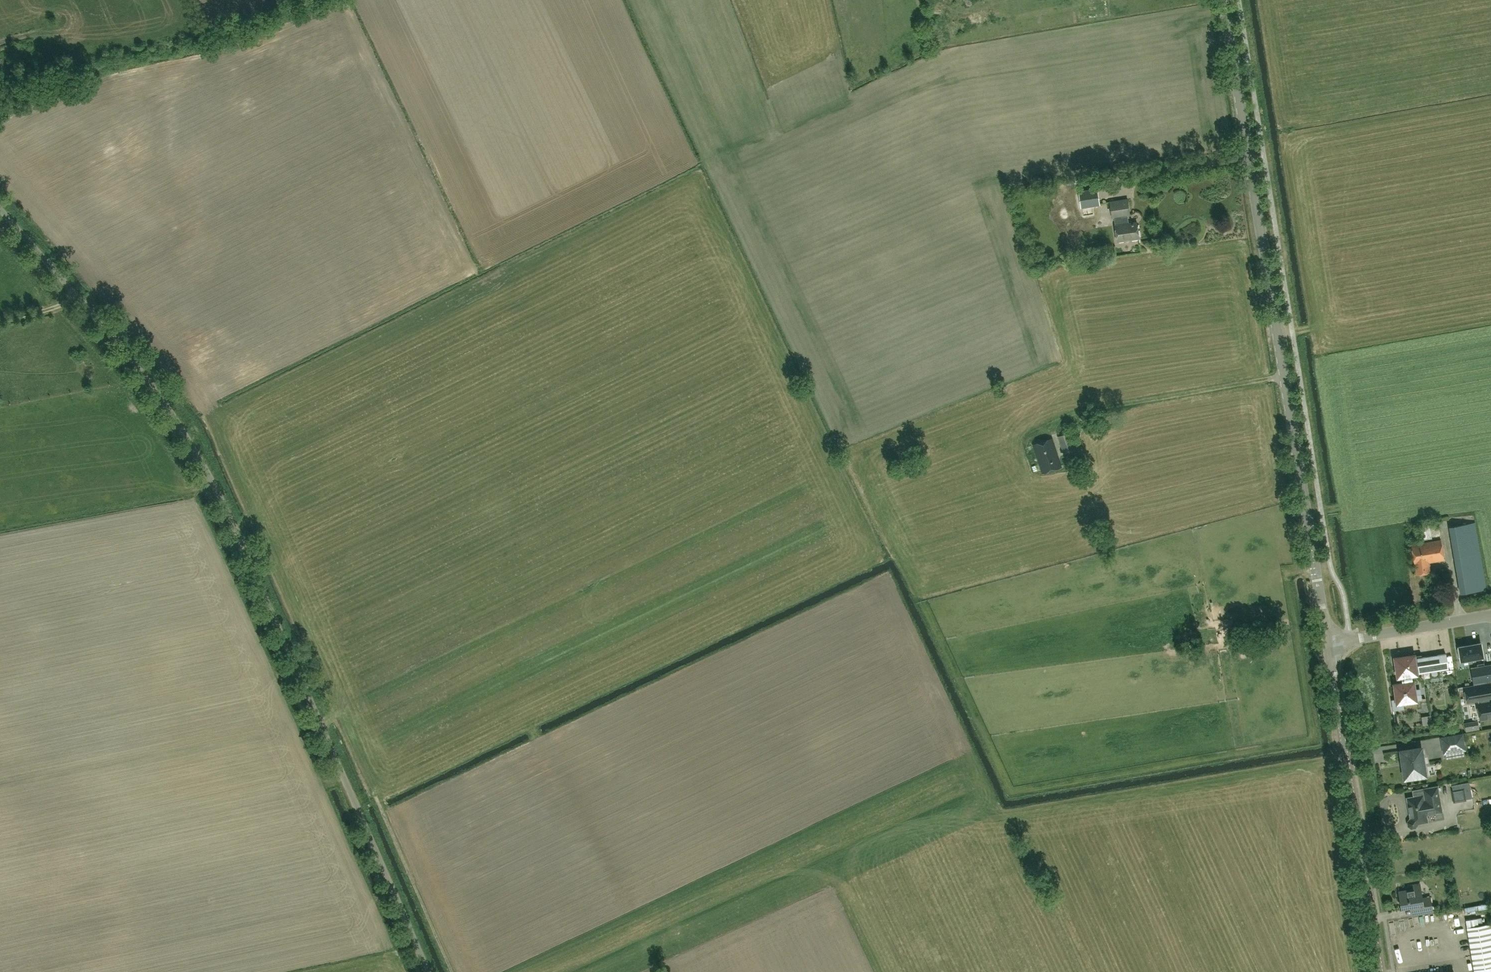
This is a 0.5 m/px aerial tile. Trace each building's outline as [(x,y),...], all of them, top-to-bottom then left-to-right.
[(961,23),(949,26),(950,33),(963,30),(961,23)] [(30,53),(26,44),(13,50),(15,56),(22,53),(23,56),(30,53)] [(11,63),(6,56),(0,59),(0,69),(11,63)] [(1082,207),(1100,205),(1097,188),(1079,191),(1082,207)] [(1128,199),(1109,201),(1111,217),(1114,217),(1115,225),(1116,241),(1139,239),(1137,223),(1127,224),(1126,216),(1130,215),(1128,199)] [(1070,433),(1058,437),(1064,453),(1075,450),(1070,433)] [(1043,473),(1061,467),(1052,439),(1034,445),(1043,473)] [(1487,589),(1476,523),(1449,527),(1459,593),(1487,589)] [(1441,540),(1412,544),(1415,564),(1417,574),(1431,572),(1429,562),(1444,559),(1441,540)] [(1458,657),(1460,656),(1461,660),(1483,657),(1481,643),(1459,647),(1459,648),(1457,649),(1458,657)] [(1448,669),(1446,654),(1414,658),(1414,656),(1396,658),(1398,677),(1399,677),(1399,676),(1402,676),(1403,683),(1395,685),(1397,699),(1391,700),(1393,708),(1402,707),(1401,702),(1420,699),(1418,692),(1415,692),(1412,674),(1416,674),(1416,673),(1448,669)] [(1471,668),(1474,684),(1490,681),(1490,664),(1471,668)] [(1490,698),(1490,683),(1465,687),(1467,702),(1483,699),(1490,698)] [(1483,699),(1483,702),(1478,703),(1480,719),(1490,717),(1490,698),(1483,699)] [(1479,723),(1465,725),(1466,731),(1480,729),(1479,723)] [(1466,750),(1463,733),(1440,737),(1443,754),(1466,750)] [(1423,745),(1399,749),(1403,781),(1427,777),(1423,745)] [(1438,766),(1430,766),(1431,774),(1439,773),(1438,766)] [(1469,782),(1452,785),(1455,802),(1466,800),(1466,799),(1472,798),(1469,782)] [(1410,820),(1409,822),(1409,825),(1412,827),(1415,826),(1416,824),(1416,822),(1426,820),(1424,812),(1440,810),(1436,788),(1425,790),(1426,796),(1409,799),(1412,819),(1410,820)] [(1412,889),(1400,891),(1402,908),(1411,906),(1413,914),(1432,911),(1430,897),(1422,898),(1420,884),(1411,885),(1412,889)] [(1469,912),(1487,911),(1487,904),(1469,904),(1469,912)] [(1467,927),(1474,971),(1490,971),(1490,923),(1467,927)]
